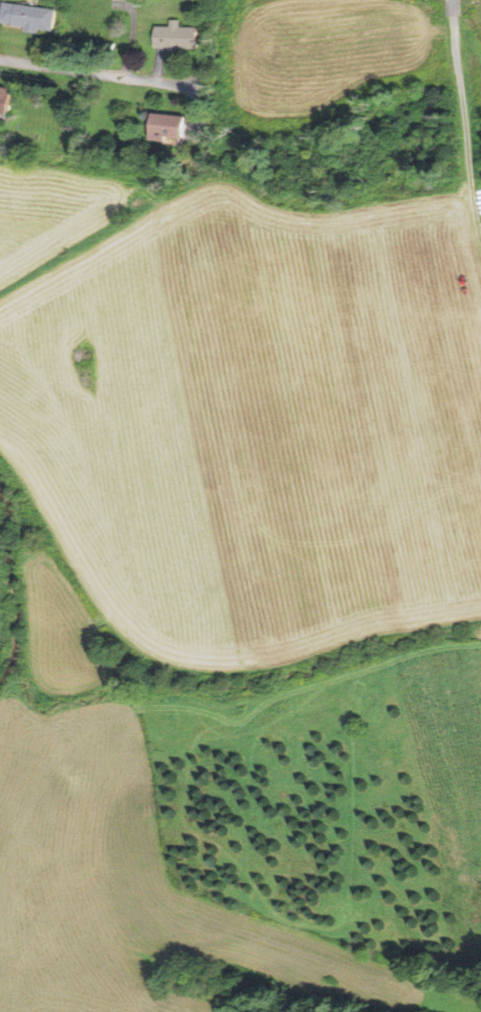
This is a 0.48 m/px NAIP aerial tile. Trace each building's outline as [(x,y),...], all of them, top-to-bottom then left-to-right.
[(5,2),(2,22),(29,26),(28,30),(41,32),(42,27),(55,29),(58,10),(5,2)] [(156,26),(156,47),(198,47),(198,27),(156,26)] [(10,113),(14,88),(0,86),(0,112),(10,113)] [(155,113),(153,139),(169,141),(170,136),(186,137),(188,117),(155,113)]
